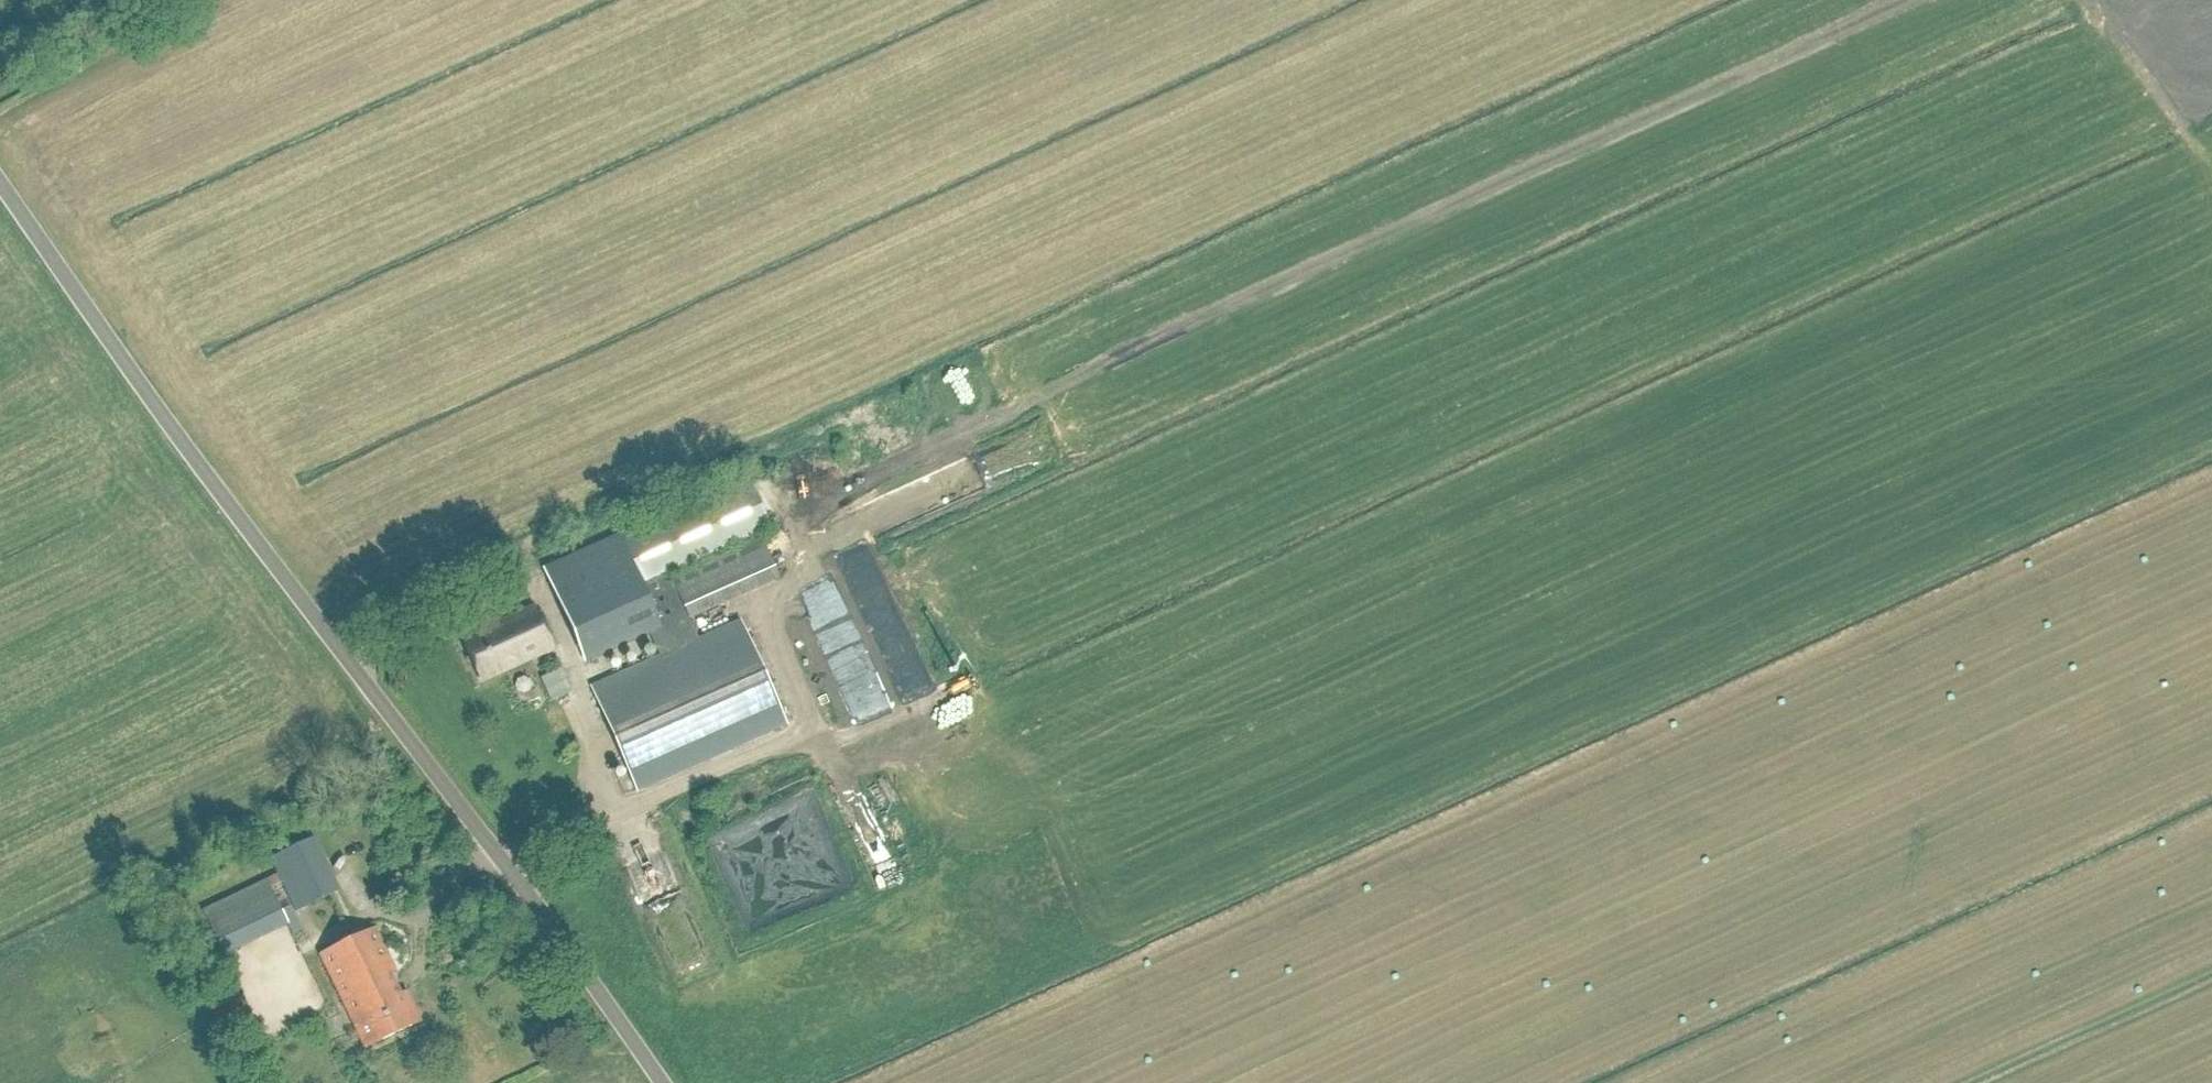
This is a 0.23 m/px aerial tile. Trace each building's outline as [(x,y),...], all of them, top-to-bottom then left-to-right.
[(621,535),(546,568),(586,662),(649,635),(659,657),(590,686),(634,790),(786,724),(741,620),(697,639),(688,619),(778,580),(758,533),(770,528),(752,487),(624,543),(621,535)] [(463,639),(482,680),(554,648),(536,607),(499,623),(497,618),(477,627),(479,632),(463,639)] [(390,618),(382,622),(385,627),(393,623),(390,618)] [(541,705),(566,695),(556,672),(531,682),(541,705)] [(840,884),(811,800),(713,834),(742,918),(840,884)] [(643,881),(636,857),(630,858),(624,835),(616,838),(629,885),(643,881)] [(277,874),(202,910),(223,954),(287,924),(284,917),(330,896),(305,843),(270,859),(277,874)] [(859,861),(864,873),(887,862),(882,850),(859,861)] [(376,930),(321,957),(366,1049),(421,1023),(406,992),(401,994),(393,978),(398,975),(376,930)]
